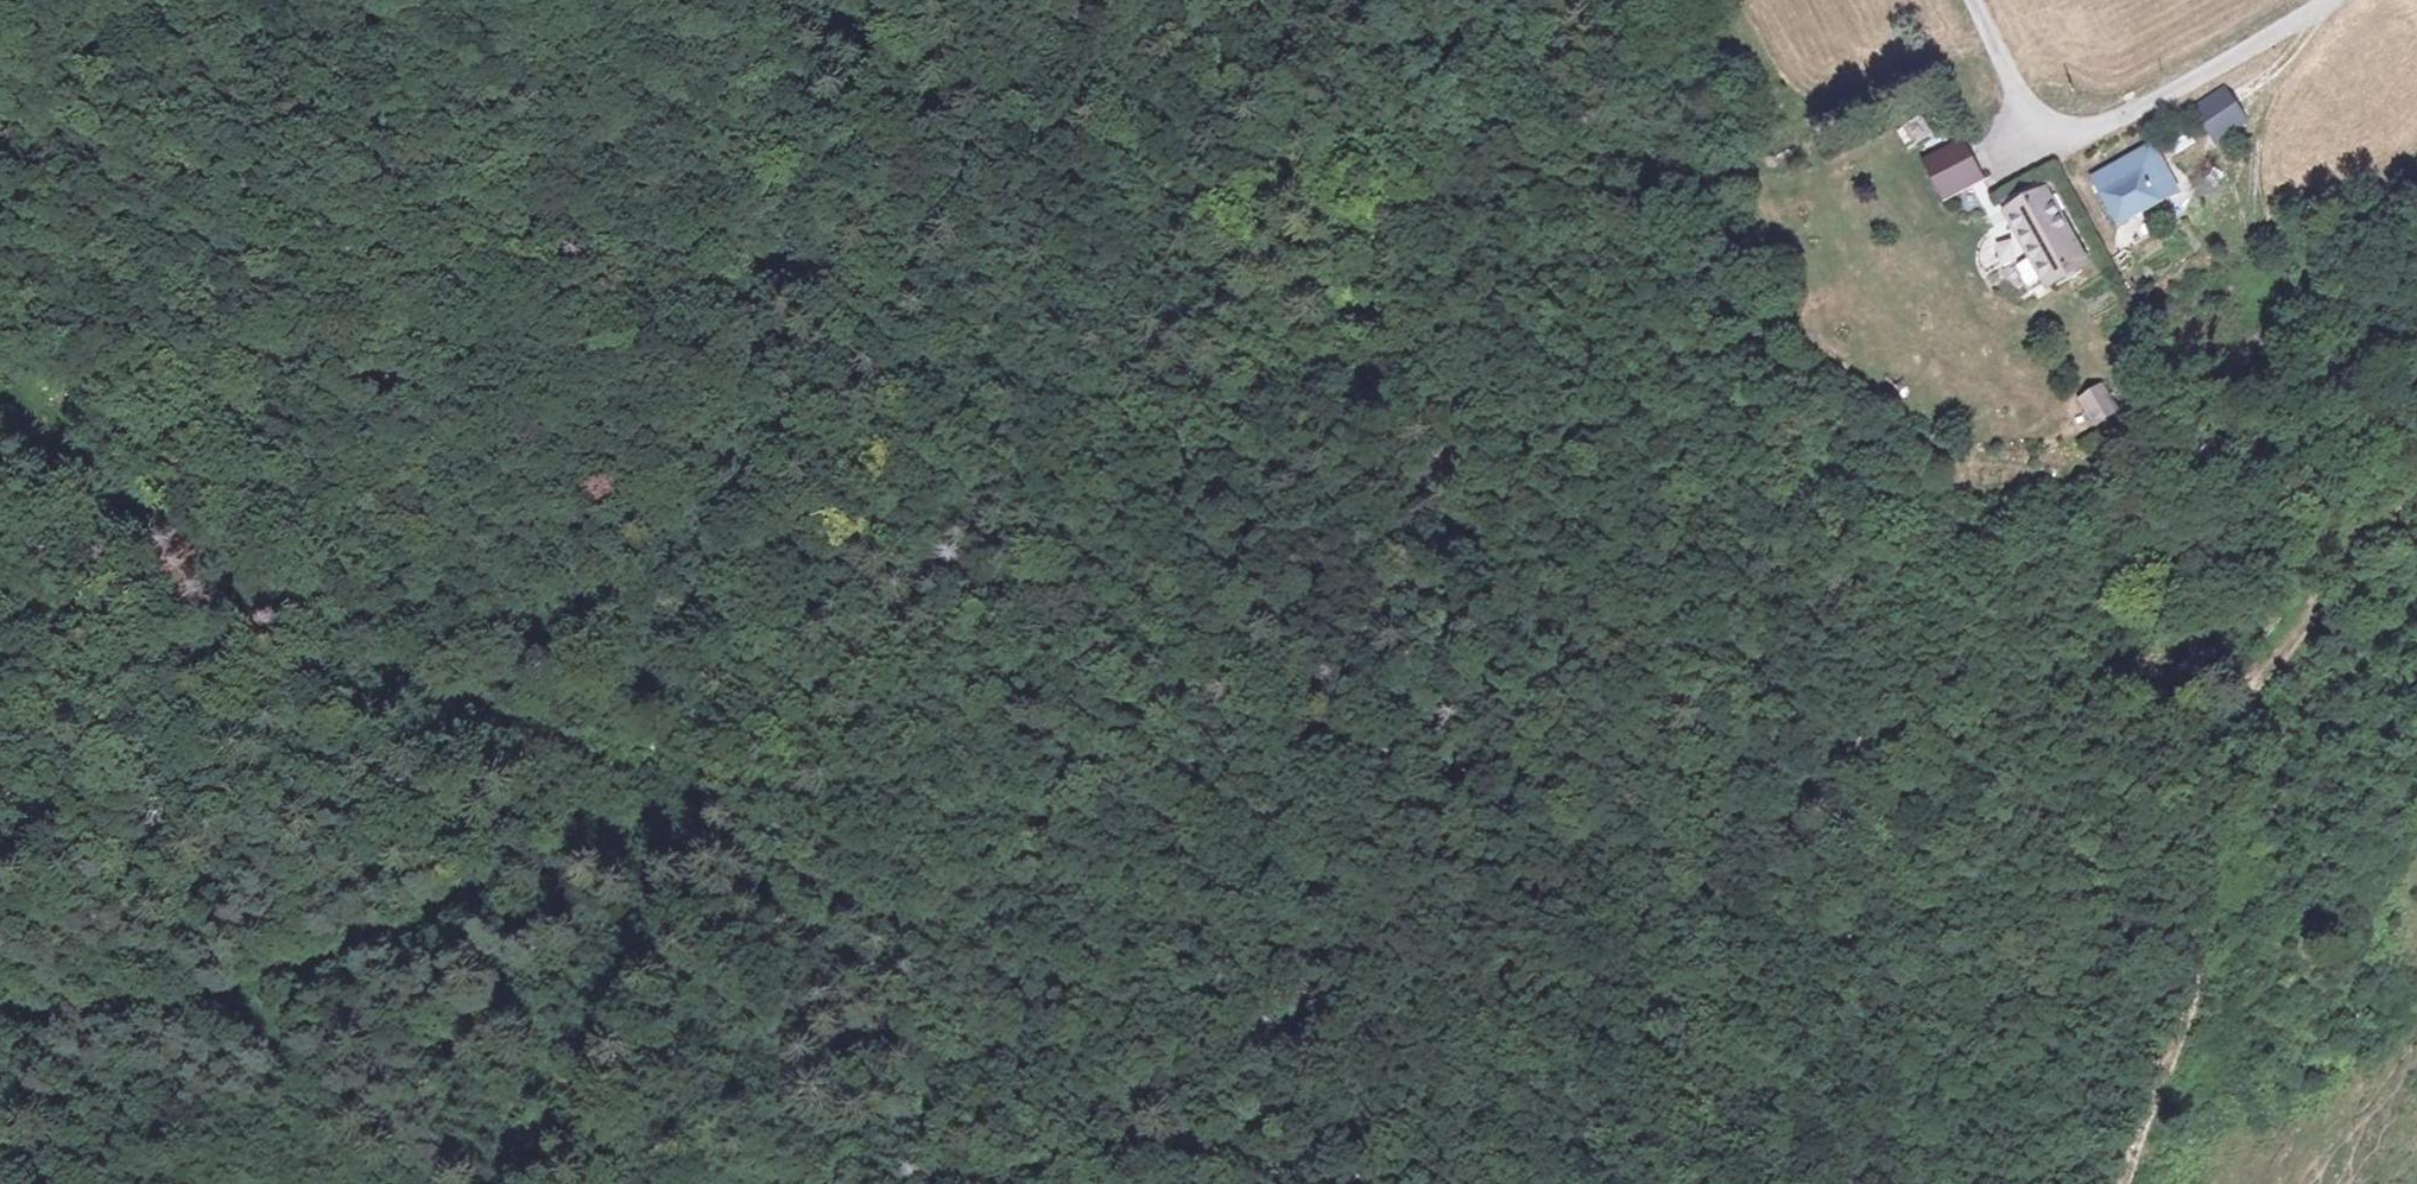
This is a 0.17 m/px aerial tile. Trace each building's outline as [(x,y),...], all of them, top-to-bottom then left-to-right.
[(2189,106),(2213,145),(2248,124),(2224,85),(2189,106)] [(1962,143),(1924,161),(1942,200),(1980,182),(1962,143)] [(2134,169),(2132,165),(2088,189),(2112,234),(2173,201),(2157,170),(2152,172),(2146,162),(2134,169)] [(2010,219),(2028,256),(2006,267),(2022,298),(2074,272),(2040,203),(2010,219)] [(2096,397),(2075,407),(2088,437),(2110,427),(2096,397)]
